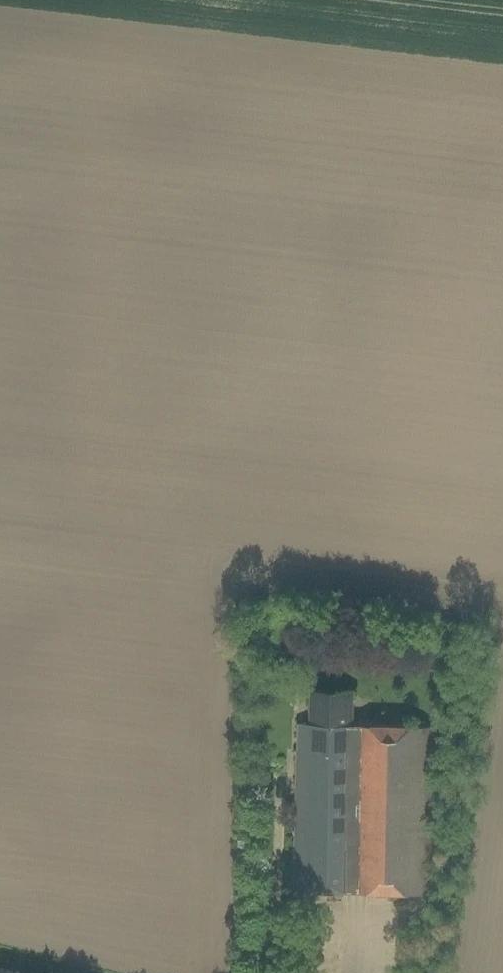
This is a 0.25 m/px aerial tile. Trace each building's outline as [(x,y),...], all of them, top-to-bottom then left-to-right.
[(354,728),(355,692),(312,691),(311,726),(299,726),(295,893),(436,896),(440,730),(354,728)]
